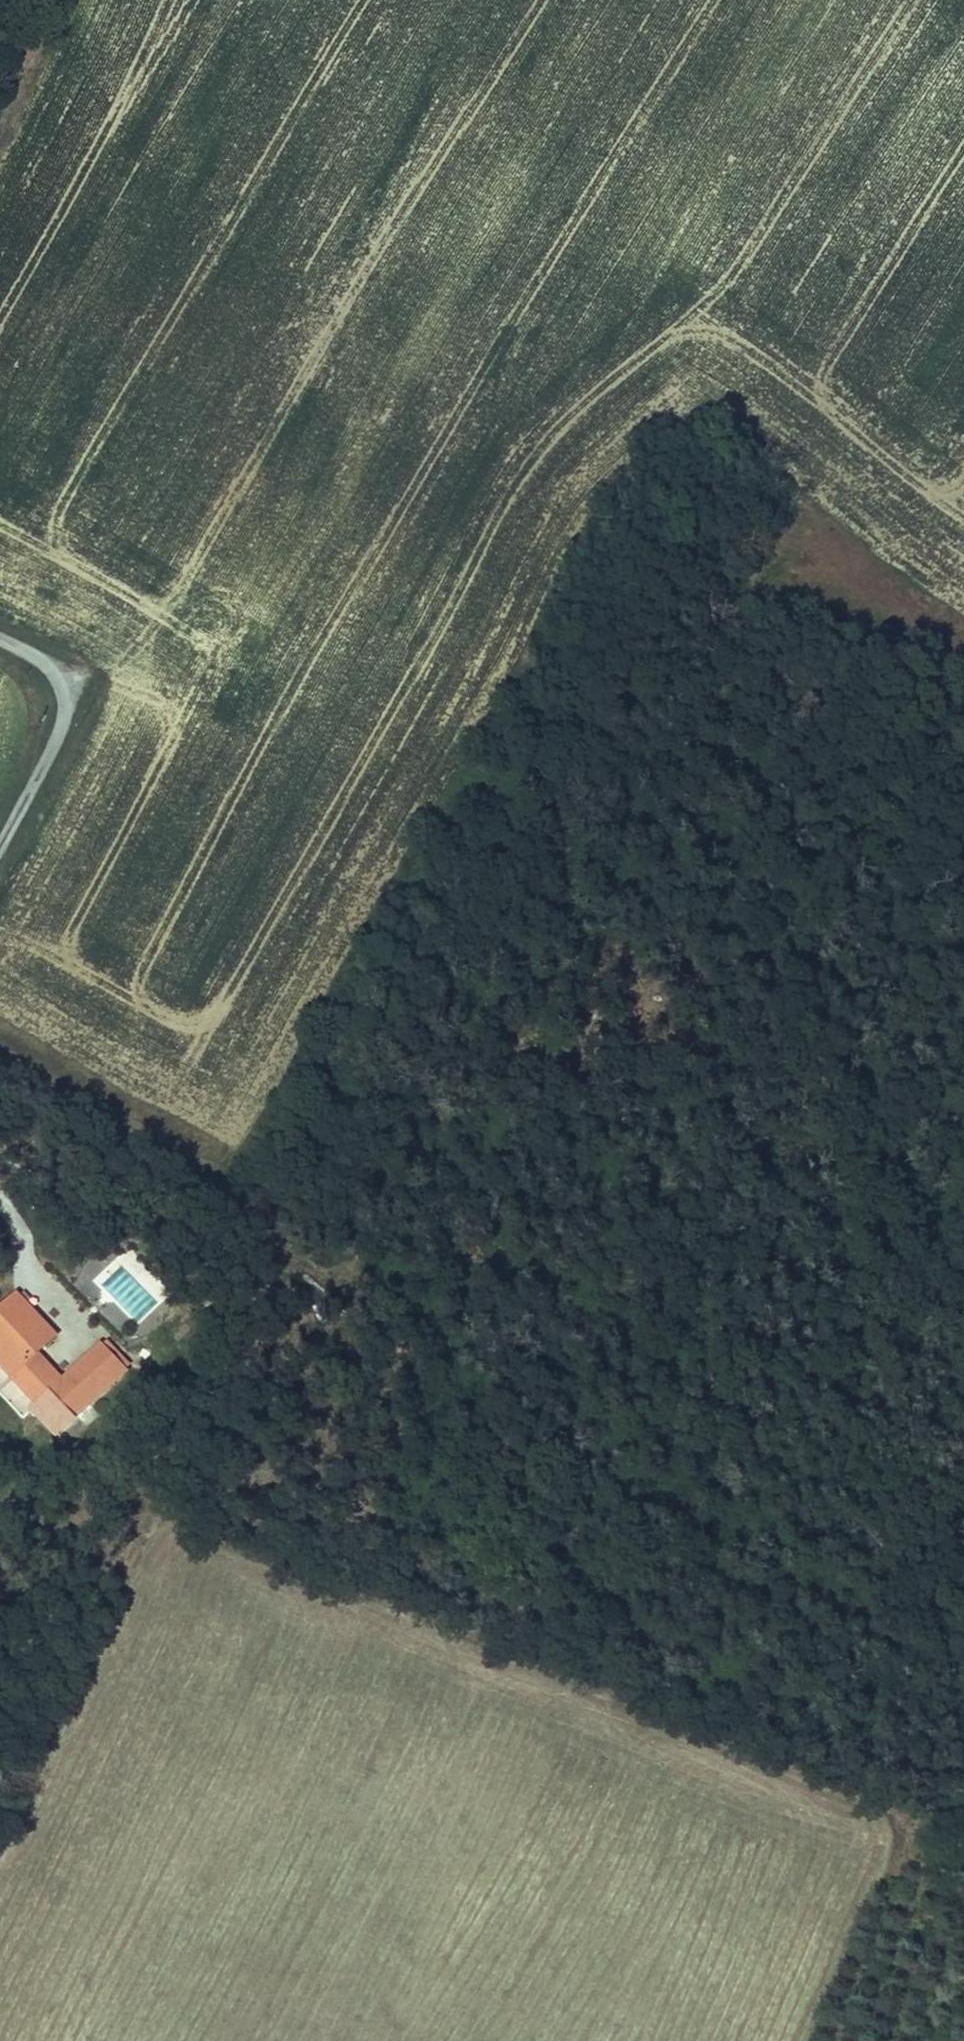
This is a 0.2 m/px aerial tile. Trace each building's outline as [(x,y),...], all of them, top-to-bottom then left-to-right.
[(17,1287),(0,1303),(0,1362),(35,1399),(29,1405),(58,1436),(131,1367),(103,1337),(62,1375),(37,1348),(57,1330),(17,1287)]
